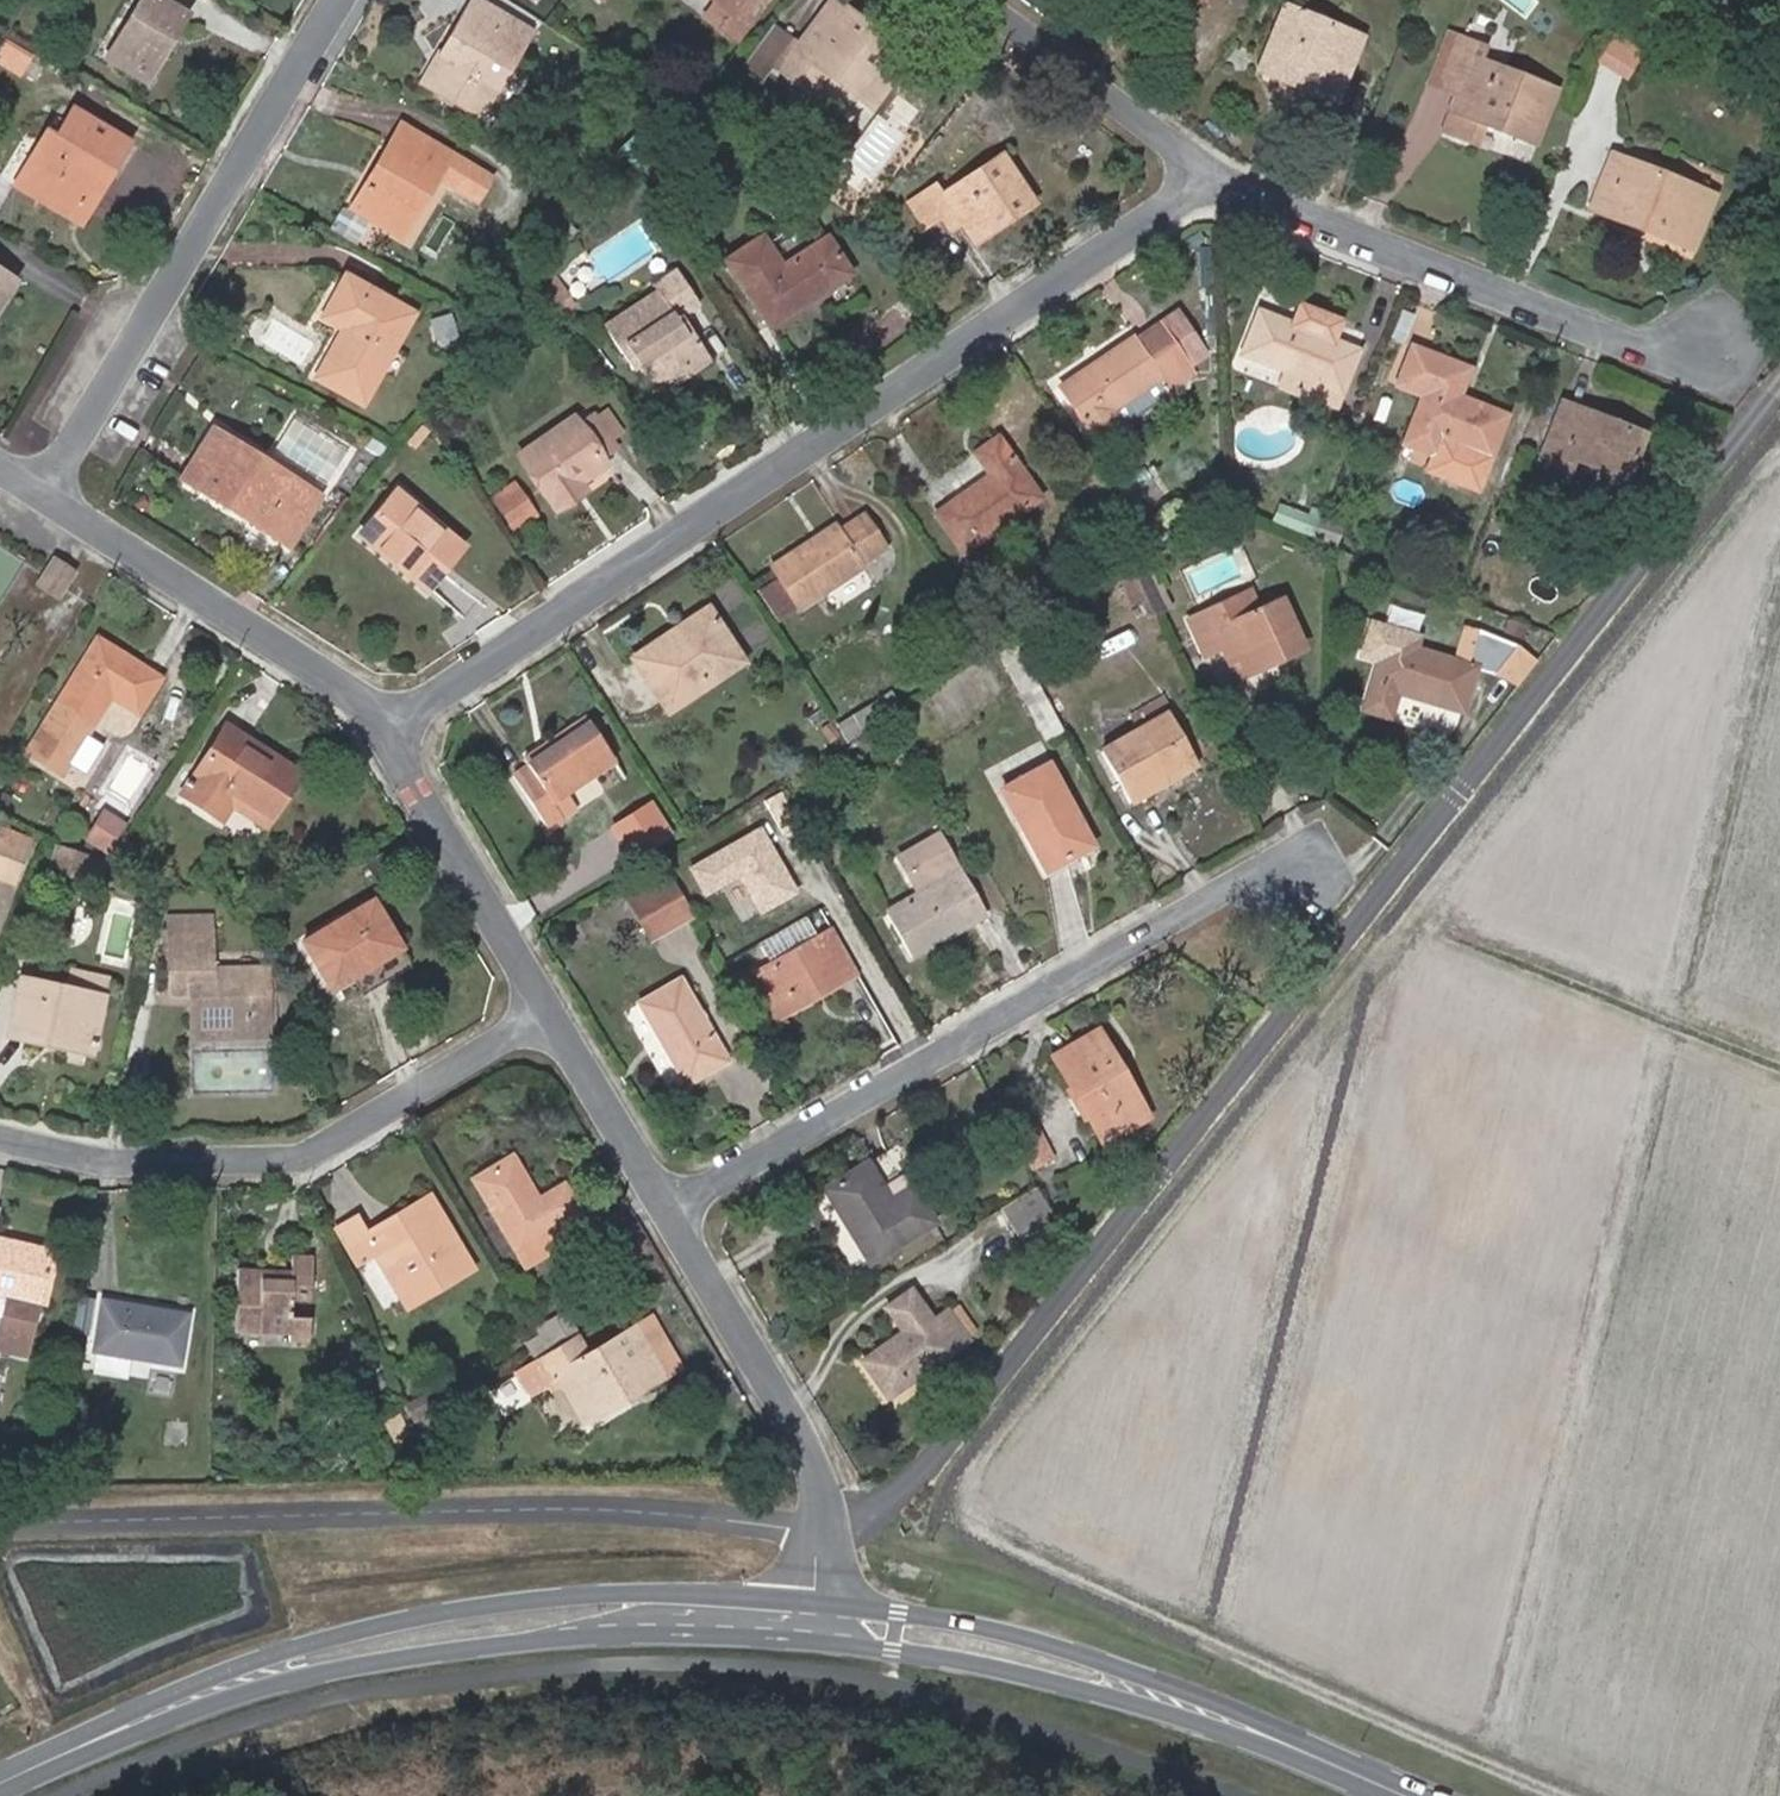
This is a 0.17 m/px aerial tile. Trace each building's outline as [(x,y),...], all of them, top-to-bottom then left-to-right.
[(104,60),(145,84),(188,11),(172,0),(140,0),(104,60)] [(477,0),(471,0),(441,53),(435,50),(418,81),(481,117),(531,31),(477,0)] [(705,14),(737,39),(765,0),(714,0),(715,0),(705,14)] [(780,68),(812,91),(826,71),(873,106),(909,56),(832,0),(829,0),(797,44),(780,68)] [(1307,72),(1301,86),(1334,99),(1358,37),(1283,7),(1264,55),(1307,72)] [(780,68),(797,44),(771,26),(753,50),(772,63),(780,68)] [(1426,84),(1455,96),(1475,41),(1447,30),(1426,84)] [(1612,33),(1597,61),(1626,79),(1642,51),(1612,33)] [(0,45),(0,60),(20,71),(29,54),(3,40),(0,45)] [(1475,41),(1455,96),(1442,128),(1474,142),(1482,121),(1534,141),(1554,89),(1482,61),(1488,47),(1475,41)] [(772,63),(753,50),(742,67),(761,79),(772,63)] [(1307,72),(1264,55),(1258,69),(1301,86),(1307,72)] [(96,170),(108,175),(127,141),(74,110),(58,136),(47,131),(15,185),(70,216),(96,170)] [(403,124),(353,206),(402,235),(437,176),(476,198),(490,175),(403,124)] [(922,193),(940,219),(950,213),(959,225),(973,244),(1033,203),(1000,154),(941,193),(935,184),(922,193)] [(1619,193),(1609,215),(1691,250),(1712,195),(1613,155),(1601,185),(1619,193)] [(81,223),(108,175),(96,170),(70,216),(81,223)] [(1591,208),(1609,215),(1619,193),(1601,185),(1591,208)] [(925,229),(940,219),(922,193),(907,203),(925,229)] [(949,231),(959,225),(950,213),(940,219),(949,231)] [(724,259),(768,325),(848,272),(825,237),(781,265),(760,235),(724,259)] [(642,365),(660,392),(710,360),(697,340),(693,342),(676,318),(696,304),(673,268),(656,279),(659,285),(604,322),(635,370),(642,365)] [(13,279),(0,271),(0,300),(13,279)] [(342,327),(317,375),(364,401),(415,313),(345,274),(323,315),(342,327)] [(546,283),(556,298),(565,293),(554,278),(546,283)] [(565,293),(556,298),(564,310),(572,304),(565,293)] [(1287,371),(1282,383),(1336,405),(1357,349),(1332,339),(1339,321),(1300,306),(1292,323),(1260,311),(1243,353),(1287,371)] [(1161,325),(1185,362),(1204,350),(1179,313),(1161,325)] [(1133,339),(1061,387),(1100,446),(1124,430),(1121,424),(1170,392),(1168,390),(1193,374),(1185,362),(1161,325),(1135,342),(1133,339)] [(1422,393),(1405,440),(1436,453),(1443,438),(1490,456),(1505,415),(1459,397),(1469,369),(1410,346),(1397,383),(1422,393)] [(1564,404),(1542,459),(1568,469),(1573,458),(1627,478),(1644,435),(1564,404)] [(607,408),(594,416),(608,438),(621,430),(607,408)] [(608,438),(594,416),(592,413),(578,422),(574,417),(518,455),(554,511),(584,492),(578,483),(605,463),(600,454),(612,445),(608,438)] [(212,430),(181,478),(287,543),(317,495),(212,430)] [(935,514),(963,553),(1040,498),(998,438),(976,454),(990,475),(935,514)] [(491,496),(512,527),(532,514),(512,483),(491,496)] [(361,534),(425,586),(461,543),(397,489),(361,534)] [(1295,511),(1289,527),(1304,533),(1310,516),(1295,511)] [(773,567),(801,611),(887,551),(861,512),(838,527),(836,525),(773,567)] [(63,592),(74,576),(56,564),(45,580),(63,592)] [(1147,567),(1136,572),(1156,614),(1171,607),(1161,587),(1157,588),(1147,567)] [(1156,614),(1136,572),(1120,580),(1132,605),(1139,603),(1146,619),(1156,614)] [(41,587),(59,599),(63,592),(45,580),(41,587)] [(1220,646),(1236,678),(1303,646),(1281,598),(1260,607),(1251,591),(1189,620),(1205,653),(1220,646)] [(633,657),(670,712),(742,662),(706,609),(633,657)] [(1495,672),(1517,645),(1479,630),(1468,663),(1453,658),(1411,646),(1415,634),(1371,621),(1361,655),(1378,660),(1364,709),(1391,717),(1398,691),(1461,710),(1476,665),(1495,672)] [(1463,623),(1453,658),(1468,663),(1479,630),(1463,623)] [(162,679),(98,640),(29,753),(76,782),(93,755),(79,747),(111,696),(139,714),(162,679)] [(1514,687),(1535,660),(1517,645),(1495,672),(1514,687)] [(1058,722),(1039,687),(1021,695),(1041,732),(1058,722)] [(511,774),(548,827),(576,808),(566,794),(613,762),(582,715),(522,756),(526,762),(511,774)] [(1104,749),(1134,798),(1191,765),(1163,715),(1104,749)] [(227,785),(272,814),(299,772),(227,726),(183,794),(210,811),(219,797),(227,785)] [(1002,790),(1045,874),(1093,846),(1049,763),(1002,790)] [(231,805),(265,826),(272,814),(227,785),(219,797),(210,811),(222,819),(231,805)] [(795,804),(803,819),(819,808),(811,794),(795,804)] [(622,822),(640,851),(668,831),(649,803),(622,822)] [(126,828),(106,815),(90,841),(110,854),(126,828)] [(761,824),(687,867),(706,898),(736,880),(757,916),(800,891),(761,824)] [(886,911),(913,958),(984,915),(938,835),(899,859),(917,893),(886,911)] [(30,849),(0,838),(0,878),(17,885),(30,849)] [(82,881),(90,862),(56,851),(50,871),(82,881)] [(82,881),(99,886),(105,867),(90,862),(82,881)] [(691,912),(684,899),(671,876),(631,901),(653,937),(691,912)] [(305,942),(334,992),(372,970),(367,962),(399,945),(373,901),(305,942)] [(772,957),(821,932),(812,914),(763,939),(772,957)] [(194,982),(194,994),(195,1027),(268,1026),(267,968),(210,970),(209,918),(170,918),(173,981),(194,982)] [(753,977),(777,1017),(858,970),(834,929),(753,977)] [(73,968),(68,991),(104,999),(109,976),(73,968)] [(638,1003),(686,1083),(726,1060),(678,980),(638,1003)] [(104,999),(68,991),(23,981),(10,1033),(92,1053),(104,999)] [(173,981),(173,994),(194,994),(194,982),(173,981)] [(195,1038),(268,1037),(268,1026),(195,1027),(195,1038)] [(1093,1125),(1136,1100),(1097,1033),(1055,1059),(1093,1125)] [(1145,1116),(1136,1100),(1093,1125),(1102,1140),(1145,1116)] [(1017,1140),(1033,1169),(1053,1158),(1037,1129),(1017,1140)] [(811,1197),(856,1270),(932,1223),(907,1182),(919,1173),(901,1143),(811,1197)] [(512,1156),(475,1178),(527,1267),(557,1250),(546,1231),(580,1212),(564,1186),(538,1201),(512,1156)] [(1053,1214),(1037,1186),(1000,1208),(1018,1237),(1053,1214)] [(450,1266),(456,1276),(472,1267),(430,1198),(413,1209),(424,1226),(396,1243),(386,1225),(367,1236),(356,1217),(336,1229),(356,1261),(375,1251),(386,1267),(396,1261),(412,1288),(450,1266)] [(386,1225),(396,1243),(424,1226),(413,1209),(386,1225)] [(546,1231),(557,1250),(590,1231),(580,1212),(546,1231)] [(14,1302),(0,1349),(0,1353),(28,1361),(58,1259),(0,1242),(0,1297),(14,1302)] [(292,1270),(292,1282),(261,1280),(261,1269),(239,1268),(236,1332),(290,1335),(289,1341),(311,1341),(312,1317),(294,1316),(294,1300),(313,1301),(315,1255),(293,1254),(292,1270)] [(396,1261),(386,1267),(408,1305),(456,1276),(450,1266),(412,1288),(396,1261)] [(261,1280),(292,1282),(292,1270),(261,1269),(261,1280)] [(864,1360),(889,1396),(970,1339),(968,1337),(976,1330),(958,1305),(951,1310),(947,1306),(931,1317),(911,1290),(887,1307),(904,1331),(864,1360)] [(122,1339),(120,1353),(183,1363),(190,1316),(104,1302),(98,1336),(122,1339)] [(660,1370),(665,1377),(688,1364),(659,1314),(596,1349),(584,1330),(550,1350),(539,1357),(550,1377),(558,1373),(571,1365),(595,1407),(660,1370)] [(96,1349),(120,1353),(122,1339),(98,1336),(96,1349)] [(571,1365),(558,1373),(587,1423),(665,1377),(660,1370),(595,1407),(571,1365)] [(405,1403),(414,1420),(436,1408),(428,1392),(405,1403)] [(395,1438),(407,1433),(399,1413),(386,1418),(395,1438)]
